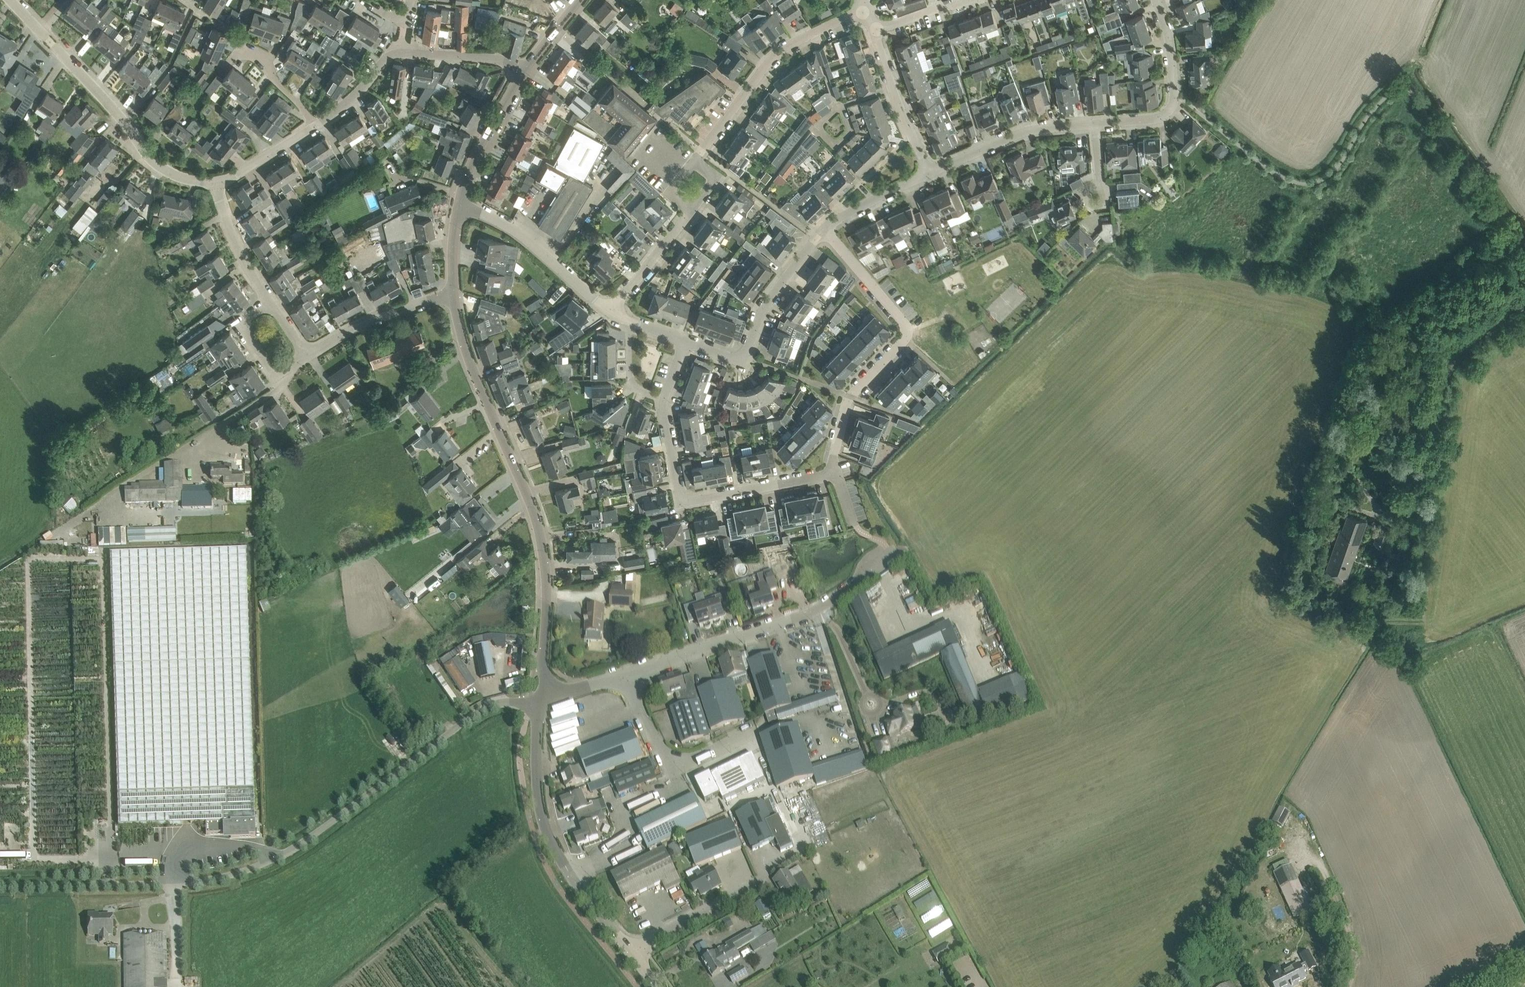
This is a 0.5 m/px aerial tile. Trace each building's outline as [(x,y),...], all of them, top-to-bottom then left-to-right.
[(75,21),(75,22),(86,8),(79,2),(81,0),(73,0),(70,4),(63,12),(75,21)] [(219,0),(207,0),(203,6),(216,15),(224,3),(219,0)] [(601,26),(608,32),(617,22),(611,17),(617,11),(606,0),(594,14),(604,23),(601,26)] [(775,4),(777,2),(780,7),(779,7),(788,19),(801,11),(794,0),(772,0),(775,4)] [(890,7),(897,4),(897,6),(895,7),(898,15),(928,5),(926,0),(915,0),(905,3),(905,1),(904,0),(887,0),(890,7)] [(1026,2),(1032,19),(1034,25),(1046,20),(1039,0),(1032,0),(1026,2)] [(1046,20),(1057,16),(1056,13),(1056,11),(1055,11),(1051,0),(1039,0),(1046,20)] [(1055,11),(1056,11),(1056,13),(1067,9),(1064,0),(1051,0),(1055,11)] [(1067,9),(1078,5),(1083,19),(1090,16),(1084,0),(1064,0),(1067,9)] [(1091,10),(1097,8),(1094,0),(1088,0),(1091,10)] [(1105,22),(1120,17),(1118,12),(1122,11),(1139,4),(1138,0),(1119,0),(1115,1),(1116,2),(1113,3),(1116,10),(1102,15),(1105,22)] [(1176,7),(1182,21),(1200,15),(1195,0),(1176,7)] [(1247,8),(1257,5),(1255,0),(1254,0),(1245,3),(1247,8)] [(166,20),(172,6),(160,1),(154,15),(166,20)] [(75,22),(75,21),(73,24),(83,33),(85,30),(86,31),(99,14),(104,18),(110,11),(113,7),(108,2),(101,10),(91,2),(86,8),(75,22)] [(1015,6),(1014,2),(1002,7),(1008,24),(1020,20),(1021,23),(1015,6)] [(1026,2),(1015,6),(1021,23),(1032,19),(1026,2)] [(262,12),(263,9),(251,4),(246,17),(252,19),(249,28),(263,34),(269,15),(262,12)] [(307,17),(318,24),(327,11),(316,4),(307,17)] [(454,30),(467,31),(469,5),(456,5),(454,30)] [(184,12),(172,6),(166,20),(163,26),(175,32),(175,31),(175,32),(184,12)] [(758,13),(752,17),(753,20),(755,21),(768,38),(769,37),(770,38),(779,32),(774,25),(779,22),(780,21),(774,11),(772,7),(767,11),(770,14),(767,16),(765,13),(758,13)] [(228,22),(235,25),(238,15),(239,12),(232,8),(231,13),(228,22)] [(427,11),(424,25),(438,27),(440,20),(447,21),(449,10),(442,8),(441,13),(427,11)] [(318,24),(318,25),(333,34),(338,28),(340,29),(349,13),(343,9),(338,18),(327,11),(318,24)] [(684,16),(694,23),(699,16),(688,9),(684,16)] [(992,10),(980,14),(987,32),(998,28),(992,10)] [(624,23),(630,15),(626,11),(619,19),(624,23)] [(476,12),(475,20),(476,21),(495,24),(497,16),(479,12),(478,12),(476,12)] [(738,29),(730,35),(737,40),(742,43),(746,41),(749,45),(753,41),(758,47),(767,41),(766,40),(768,38),(755,21),(753,20),(752,17),(747,12),(741,16),(751,29),(743,35),(738,29)] [(133,27),(132,28),(136,30),(139,31),(146,17),(139,14),(133,27)] [(281,29),(286,31),(290,19),(278,14),(277,18),(269,15),(263,34),(278,39),(281,29)] [(980,14),(970,18),(976,34),(979,42),(989,38),(987,32),(980,14)] [(359,36),(367,22),(356,15),(345,32),(357,39),(359,36)] [(1131,32),(1147,26),(1143,15),(1127,21),(1122,23),(1120,17),(1105,22),(1108,30),(1121,25),(1124,34),(1127,33),(1131,32)] [(146,17),(139,31),(146,34),(152,20),(146,17)] [(970,18),(960,22),(966,39),(967,39),(966,38),(976,34),(970,18)] [(523,34),(526,27),(525,27),(505,20),(502,30),(507,31),(504,43),(499,42),(496,50),(517,57),(524,35),(523,34)] [(1197,21),(1198,33),(1186,34),(1187,49),(1206,47),(1205,33),(1211,32),(1210,20),(1197,21)] [(379,30),(367,22),(359,36),(357,39),(369,46),(379,30)] [(606,47),(611,42),(587,22),(575,35),(586,45),(593,37),(606,47)] [(966,39),(960,22),(948,26),(955,43),(966,39)] [(93,42),(104,51),(114,38),(108,33),(113,27),(108,23),(103,29),(102,29),(93,42)] [(297,23),(293,28),(300,32),(303,27),(297,23)] [(438,27),(424,25),(422,40),(443,43),(444,37),(437,36),(438,27)] [(191,42),(195,35),(194,35),(197,29),(192,26),(185,39),(191,42)] [(1147,26),(1131,32),(1127,33),(1129,40),(1134,39),(1136,44),(1153,37),(1151,33),(1150,34),(1147,26)] [(206,32),(203,39),(204,40),(222,48),(228,35),(212,28),(209,34),(206,32)] [(296,38),(300,32),(293,28),(290,34),(296,38)] [(1005,31),(1010,45),(1016,43),(1011,28),(1005,31)] [(136,30),(130,44),(133,45),(135,40),(139,31),(136,30)] [(139,31),(135,40),(142,43),(142,41),(146,34),(139,31)] [(169,45),(175,48),(182,34),(175,32),(175,31),(175,32),(169,45)] [(456,49),(465,49),(466,31),(457,31),(456,49)] [(5,75),(18,56),(11,52),(15,46),(10,42),(11,40),(0,33),(0,71),(5,75)] [(1065,37),(1063,37),(1064,41),(1077,37),(1076,33),(1065,37)] [(839,39),(845,55),(862,49),(857,37),(856,37),(857,37),(858,39),(853,40),(853,39),(853,38),(852,38),(851,34),(839,39)] [(199,47),(199,46),(203,48),(201,53),(216,60),(222,48),(206,41),(204,40),(195,35),(191,42),(195,44),(195,45),(195,46),(196,46),(196,47),(197,47),(198,47),(199,47)] [(328,35),(321,45),(327,49),(330,44),(331,44),(334,39),(328,35)] [(729,35),(724,41),(738,50),(742,43),(730,35),(729,35)] [(114,38),(104,51),(115,59),(125,47),(124,46),(129,40),(124,36),(119,42),(114,38)] [(606,48),(615,56),(624,46),(615,38),(606,48)] [(142,43),(140,47),(152,52),(154,47),(142,41),(142,43)] [(896,45),(900,58),(917,52),(913,41),(901,45),(900,43),(899,43),(900,44),(901,46),(897,47),(896,45),(897,45),(897,44),(896,45)] [(1116,53),(1117,53),(1132,51),(1131,42),(1115,45),(1116,53)] [(330,44),(327,49),(333,53),(336,48),(331,44),(330,44)] [(324,54),(327,49),(321,45),(318,50),(321,52),(324,54)] [(815,50),(816,53),(820,64),(823,62),(824,63),(828,61),(826,56),(823,47),(815,50)] [(285,57),(283,61),(294,69),(303,55),(295,51),(291,48),(285,57)] [(729,51),(718,66),(725,72),(733,78),(739,69),(742,65),(741,64),(745,58),(737,52),(735,51),(731,48),(729,51)] [(330,58),(333,53),(327,49),(324,54),(330,58)] [(625,51),(622,55),(628,60),(630,57),(633,54),(627,49),(625,51)] [(845,55),(848,65),(865,59),(862,49),(845,55)] [(1000,53),(995,55),(996,61),(1013,54),(1011,49),(1000,53)] [(1148,74),(1147,65),(1153,64),(1152,54),(1146,55),(1145,49),(1132,51),(1117,53),(1117,59),(1124,58),(1125,66),(1128,66),(1129,76),(1148,74)] [(564,50),(554,64),(572,77),(582,63),(564,50)] [(991,56),(985,59),(986,64),(996,61),(995,55),(994,55),(993,50),(989,51),(991,56)] [(186,56),(179,52),(175,59),(182,63),(186,56)] [(920,61),(917,52),(900,58),(903,67),(920,61)] [(686,62),(704,66),(711,71),(716,64),(708,57),(688,53),(686,62)] [(818,79),(823,75),(819,64),(820,64),(816,53),(807,59),(798,65),(809,80),(816,75),(818,79)] [(119,72),(130,81),(140,69),(134,64),(138,58),(133,54),(129,60),(128,60),(119,72)] [(344,60),(356,67),(359,61),(348,54),(344,60)] [(1209,54),(1194,56),(1195,69),(1189,70),(1190,76),(1189,76),(1190,84),(1207,83),(1205,66),(1210,65),(1209,54)] [(303,55),(294,69),(306,76),(315,63),(303,55)] [(848,65),(852,74),(869,68),(865,59),(848,65)] [(985,59),(975,62),(977,68),(986,64),(985,59)] [(658,84),(662,87),(682,63),(679,60),(658,84)] [(920,61),(903,67),(906,77),(923,71),(920,61)] [(590,62),(584,69),(587,71),(584,74),(593,82),(595,79),(601,72),(590,62)] [(145,73),(140,69),(130,81),(141,90),(145,84),(149,88),(162,71),(167,65),(164,63),(159,69),(156,66),(148,76),(145,73)] [(339,64),(332,75),(345,84),(353,72),(339,64)] [(388,94),(400,96),(405,66),(393,64),(388,94)] [(439,79),(442,73),(433,72),(434,67),(414,64),(412,76),(423,78),(427,87),(433,88),(438,80),(439,79)] [(566,79),(573,84),(576,79),(572,77),(554,64),(547,74),(561,85),(566,79)] [(446,65),(442,73),(439,79),(445,82),(453,68),(446,65)] [(638,71),(650,81),(655,75),(643,65),(638,71)] [(798,65),(789,71),(803,91),(812,85),(809,80),(798,65)] [(13,74),(10,78),(16,82),(11,90),(23,98),(14,111),(22,116),(33,100),(35,97),(40,88),(33,84),(38,76),(30,71),(29,72),(18,66),(13,74)] [(157,86),(163,90),(178,72),(172,67),(157,86)] [(233,88),(234,89),(244,77),(232,67),(221,82),(226,85),(227,84),(233,88)] [(983,69),(986,76),(992,73),(989,67),(983,69)] [(465,84),(470,87),(468,89),(479,94),(483,86),(481,86),(486,75),(488,76),(478,71),(476,75),(476,74),(475,75),(460,68),(455,79),(465,84)] [(852,74),(855,84),(872,78),(869,68),(852,74)] [(191,82),(196,86),(206,73),(201,69),(191,82)] [(773,83),(785,95),(789,91),(794,98),(803,91),(789,71),(787,69),(781,73),(783,76),(773,83)] [(955,71),(945,75),(950,91),(957,88),(962,87),(960,81),(958,74),(962,73),(960,70),(955,72),(955,71)] [(652,106),(664,117),(668,112),(678,121),(682,116),(685,119),(694,108),(696,110),(705,100),(708,102),(717,92),(720,94),(725,87),(718,81),(706,71),(659,104),(653,99),(649,103),(652,106)] [(906,77),(910,87),(926,81),(923,71),(906,77)] [(186,77),(191,81),(194,76),(190,72),(186,77)] [(1079,99),(1073,72),(1060,75),(1063,87),(1056,88),(1058,97),(1057,97),(1057,100),(1059,100),(1060,108),(1064,107),(1065,110),(1074,108),(1073,101),(1079,99)] [(1109,92),(1108,84),(1107,72),(1100,73),(1101,83),(1085,84),(1086,100),(1088,100),(1089,108),(1104,106),(1102,93),(1109,92)] [(315,73),(313,77),(310,81),(317,86),(322,82),(324,79),(315,73)] [(345,84),(332,75),(324,87),(338,96),(345,84)] [(237,97),(248,106),(257,95),(251,90),(255,85),(244,77),(234,89),(239,93),(237,97)] [(872,78),(855,84),(859,94),(876,88),(872,78)] [(1135,106),(1138,105),(1138,106),(1142,106),(1142,108),(1147,107),(1147,105),(1158,104),(1156,85),(1153,85),(1152,79),(1135,81),(1137,96),(1134,96),(1133,98),(1133,104),(1135,106)] [(926,81),(910,87),(913,97),(917,96),(919,101),(934,96),(939,94),(941,94),(938,86),(931,88),(928,80),(926,81)] [(1027,93),(1030,103),(1033,112),(1046,109),(1042,98),(1049,96),(1046,86),(1044,80),(1031,84),(1034,91),(1027,93)] [(1026,110),(1024,105),(1014,81),(1009,83),(1005,92),(1008,98),(1001,100),(1009,120),(1020,115),(1019,113),(1026,110)] [(654,118),(655,117),(613,82),(592,107),(582,118),(624,154),(625,153),(624,153),(651,120),(654,122),(654,123),(656,122),(655,121),(657,120),(654,118)] [(204,91),(210,96),(216,88),(210,83),(204,91)] [(533,103),(548,111),(554,101),(560,105),(563,100),(553,91),(552,94),(544,89),(541,95),(538,93),(533,103)] [(596,100),(586,91),(581,98),(591,106),(596,100)] [(255,104),(261,108),(270,97),(264,92),(255,104)] [(769,92),(759,104),(772,114),(779,119),(786,109),(791,113),(795,107),(791,104),(782,94),(779,99),(769,92)] [(47,93),(39,105),(49,112),(44,119),(43,119),(38,126),(43,130),(39,136),(45,141),(49,136),(55,127),(49,123),(63,103),(47,93)] [(164,98),(163,98),(157,93),(144,110),(157,120),(167,107),(161,102),(164,98)] [(934,96),(919,101),(921,108),(919,110),(923,120),(946,109),(939,94),(934,96)] [(576,95),(568,105),(582,118),(592,107),(591,106),(581,98),(576,95)] [(278,96),(265,112),(279,123),(288,112),(285,109),(288,104),(278,96)] [(860,104),(864,115),(883,109),(879,97),(869,100),(860,104)] [(370,118),(378,131),(385,127),(384,117),(388,115),(377,98),(367,104),(375,115),(370,118)] [(990,107),(984,110),(975,103),(971,104),(976,120),(983,117),(988,128),(999,123),(995,114),(1000,112),(995,99),(991,101),(990,107)] [(459,117),(463,120),(471,125),(480,111),(468,103),(462,100),(458,105),(464,109),(459,117)] [(823,100),(814,107),(821,116),(830,109),(826,104),(823,100)] [(966,101),(958,104),(961,109),(968,107),(966,101)] [(413,107),(420,111),(423,106),(416,102),(413,107)] [(526,124),(533,128),(538,119),(542,121),(548,111),(533,103),(528,113),(531,115),(526,124)] [(65,115),(74,124),(79,119),(86,126),(98,114),(87,104),(82,109),(76,104),(65,115)] [(759,104),(750,117),(752,118),(760,124),(757,128),(765,134),(768,136),(773,129),(780,120),(772,114),(759,104)] [(195,119),(192,119),(186,127),(178,120),(182,113),(174,107),(166,116),(175,123),(173,126),(172,125),(171,127),(172,127),(168,132),(182,144),(191,133),(194,135),(202,125),(195,119)] [(232,122),(236,117),(224,107),(219,113),(229,121),(232,123),(232,122)] [(235,115),(242,120),(247,114),(249,112),(243,107),(235,115)] [(864,115),(868,126),(887,120),(883,109),(864,115)] [(946,123),(949,121),(951,120),(946,109),(923,120),(928,130),(945,123),(946,123)] [(439,124),(442,118),(424,111),(422,115),(430,118),(429,120),(439,124)] [(279,123),(265,112),(257,123),(270,134),(279,123)] [(247,114),(242,120),(245,123),(251,128),(256,121),(247,114)] [(359,115),(346,123),(353,135),(361,130),(365,136),(370,133),(366,127),(364,123),(359,115)] [(806,119),(802,124),(806,128),(810,123),(806,119)] [(579,120),(576,124),(585,130),(588,127),(579,120)] [(868,126),(872,137),(889,141),(886,133),(891,132),(887,120),(868,126)] [(1175,138),(1174,140),(1183,149),(1191,141),(1194,144),(1206,132),(1193,120),(1183,130),(1180,127),(1172,135),(1175,138)] [(945,123),(928,130),(933,141),(950,133),(948,128),(951,127),(949,121),(946,123),(945,123)] [(383,143),(387,148),(417,124),(410,122),(383,143)] [(353,135),(346,123),(334,131),(342,143),(342,142),(346,149),(352,145),(348,139),(353,135)] [(235,124),(224,138),(234,147),(239,150),(250,137),(235,124)] [(448,137),(455,139),(460,142),(461,140),(467,142),(470,135),(442,124),(438,133),(441,134),(448,137)] [(526,149),(531,139),(528,137),(533,128),(526,124),(521,133),(518,132),(512,142),(526,149)] [(966,127),(969,137),(977,134),(974,125),(966,127)] [(604,143),(573,126),(563,146),(560,151),(553,164),(546,160),(537,176),(552,185),(560,190),(538,225),(560,239),(593,186),(583,181),(604,143)] [(736,135),(751,146),(756,150),(766,137),(755,129),(752,133),(743,127),(736,135)] [(551,129),(548,135),(553,138),(556,132),(551,129)] [(70,145),(76,149),(88,135),(82,130),(76,138),(70,145)] [(780,147),(787,153),(801,136),(794,130),(780,147)] [(810,130),(800,144),(805,150),(817,137),(810,130)] [(372,136),(378,145),(385,141),(379,132),(372,136)] [(950,133),(933,141),(939,153),(940,153),(939,152),(939,153),(938,151),(942,149),(943,151),(942,151),(942,152),(953,147),(952,145),(958,142),(954,132),(950,134),(950,133)] [(71,156),(77,161),(88,147),(94,139),(88,135),(76,149),(77,150),(71,156)] [(736,135),(730,144),(745,155),(751,146),(736,135)] [(231,151),(234,147),(224,138),(221,136),(213,146),(207,141),(205,141),(202,145),(195,140),(190,146),(201,155),(206,150),(222,162),(231,151)] [(325,137),(313,145),(320,157),(327,152),(331,158),(336,155),(332,149),(333,149),(325,137)] [(441,154),(440,154),(434,169),(447,175),(455,154),(462,157),(467,142),(461,140),(460,142),(455,139),(448,137),(441,154)] [(872,137),(864,145),(878,158),(887,150),(883,146),(889,141),(872,137)] [(1144,142),(1138,142),(1140,165),(1146,164),(1145,157),(1157,156),(1157,163),(1168,162),(1167,151),(1162,152),(1160,137),(1144,139),(1144,142)] [(96,145),(91,151),(94,153),(95,152),(97,154),(98,152),(104,156),(106,153),(111,157),(112,156),(118,148),(106,138),(100,146),(99,147),(96,145)] [(526,149),(512,142),(507,151),(510,153),(505,163),(512,167),(517,157),(521,159),(521,157),(529,162),(534,153),(526,149)] [(1135,144),(1128,144),(1128,143),(1116,144),(1116,142),(1107,142),(1108,150),(1106,150),(1107,162),(1122,161),(1122,168),(1137,167),(1136,153),(1135,144)] [(750,159),(745,155),(730,144),(723,153),(734,161),(729,167),(739,175),(745,168),(743,167),(750,159)] [(800,144),(789,158),(794,163),(797,166),(809,154),(805,150),(800,144)] [(313,145),(301,153),(306,161),(308,164),(309,164),(312,170),(318,167),(324,163),(320,157),(313,145)] [(864,145),(856,153),(869,167),(878,158),(864,145)] [(373,152),(380,162),(389,156),(382,146),(373,152)] [(1060,154),(1058,155),(1059,166),(1076,164),(1077,170),(1085,169),(1083,150),(1077,151),(1077,148),(1070,148),(1070,146),(1060,147),(1060,154)] [(343,157),(351,168),(362,160),(353,147),(343,153),(345,156),(343,157)] [(85,170),(77,179),(86,186),(100,168),(101,169),(111,157),(106,153),(104,156),(98,152),(97,154),(95,152),(94,153),(89,160),(82,168),(85,170)] [(869,167),(856,153),(847,162),(860,175),(869,167)] [(1030,171),(1046,164),(1041,153),(1025,161),(1022,154),(1007,160),(1012,172),(1011,172),(1015,181),(1031,173),(1030,171)] [(536,155),(532,160),(539,164),(542,158),(536,155)] [(351,168),(343,157),(339,160),(346,171),(351,168)] [(54,169),(61,174),(69,164),(63,159),(54,169)] [(291,159),(278,168),(286,179),(287,179),(293,175),(297,181),(303,177),(299,171),(291,159)] [(838,159),(826,171),(845,191),(853,183),(851,181),(844,174),(849,170),(838,159)] [(11,170),(2,163),(0,165),(0,185),(11,170)] [(507,176),(512,167),(505,163),(500,172),(497,170),(492,180),(505,187),(511,177),(507,176)] [(773,163),(770,168),(774,172),(778,167),(773,163)] [(286,179),(278,168),(266,175),(274,187),(278,193),(283,190),(285,193),(292,188),(287,179),(286,179)] [(826,171),(813,183),(824,194),(828,190),(835,196),(837,198),(845,191),(826,171)] [(779,173),(773,180),(777,184),(783,184),(787,181),(781,175),(779,173)] [(963,186),(967,195),(971,202),(981,198),(982,200),(994,195),(993,192),(999,190),(991,173),(975,180),(973,174),(962,179),(965,185),(963,186)] [(311,178),(319,191),(325,187),(316,174),(311,178)] [(1070,183),(1073,189),(1084,184),(1081,177),(1072,182),(1070,183)] [(73,184),(65,193),(74,200),(86,186),(77,179),(77,178),(73,184)] [(305,182),(311,192),(316,189),(310,179),(305,182)] [(505,187),(492,180),(486,190),(489,191),(486,197),(500,204),(503,198),(500,196),(505,187)] [(121,193),(116,199),(121,203),(126,196),(137,205),(145,194),(129,181),(121,193)] [(232,193),(241,206),(251,199),(246,191),(252,186),(249,181),(232,193)] [(1118,193),(1119,205),(1139,203),(1138,191),(1140,191),(1140,192),(1151,199),(1157,190),(1141,181),(1124,182),(1124,183),(1126,182),(1127,191),(1117,192),(1117,193),(1118,193)] [(808,191),(803,197),(820,215),(828,207),(826,205),(820,198),(824,194),(813,183),(806,190),(808,191)] [(261,184),(255,188),(259,194),(262,199),(269,194),(261,184)] [(385,197),(391,211),(422,198),(416,184),(385,197)] [(664,219),(665,219),(669,214),(670,213),(670,211),(669,210),(656,197),(660,193),(655,188),(647,197),(651,202),(645,208),(650,212),(646,217),(642,216),(638,220),(643,225),(649,219),(656,226),(659,222),(660,222),(661,223),(662,222),(663,222),(663,221),(664,220),(664,219)] [(948,188),(936,194),(944,212),(950,209),(951,212),(955,216),(966,211),(959,195),(952,198),(948,188)] [(722,199),(737,210),(745,217),(747,211),(754,201),(741,192),(743,194),(740,198),(729,189),(722,199)] [(101,196),(100,196),(106,201),(111,194),(106,190),(101,196)] [(159,215),(172,218),(173,214),(190,217),(194,201),(164,194),(159,215)] [(258,202),(262,207),(262,208),(272,200),(269,194),(262,199),(258,202)] [(514,204),(520,207),(525,197),(519,194),(514,204)] [(944,212),(936,194),(924,199),(928,207),(921,210),(929,227),(938,223),(940,218),(938,214),(944,212)] [(786,201),(781,206),(799,220),(805,215),(810,221),(812,222),(820,215),(803,197),(797,203),(793,203),(791,201),(786,201)] [(1016,223),(1012,215),(1005,198),(995,203),(1002,220),(1004,219),(1007,225),(1009,224),(1010,228),(1017,225),(1016,223)] [(282,199),(275,203),(284,217),(291,213),(282,199)] [(737,210),(722,199),(715,208),(730,219),(737,210)] [(1041,205),(1028,210),(1032,219),(1044,214),(1050,211),(1057,227),(1060,225),(1069,221),(1069,219),(1076,216),(1069,201),(1058,206),(1057,204),(1055,205),(1053,200),(1041,205)] [(61,202),(55,210),(63,216),(69,208),(61,202)] [(406,210),(388,219),(383,222),(386,240),(402,237),(403,241),(419,238),(434,235),(428,205),(406,210)] [(910,205),(899,210),(907,228),(914,225),(917,232),(927,228),(924,221),(920,211),(914,214),(911,207),(910,207),(910,205)] [(89,206),(73,226),(74,227),(81,232),(87,224),(96,213),(89,206)] [(769,220),(774,209),(768,206),(763,217),(769,220)] [(113,241),(121,246),(143,217),(133,209),(117,230),(120,232),(113,241)] [(243,221),(241,222),(246,229),(248,227),(251,233),(253,231),(256,235),(260,232),(272,224),(266,215),(263,217),(258,210),(251,215),(243,220),(243,221)] [(893,224),(887,227),(893,240),(895,243),(904,238),(904,237),(910,234),(907,228),(899,210),(889,214),(890,216),(893,224)] [(627,223),(623,228),(629,233),(620,243),(632,254),(640,246),(640,245),(643,241),(641,239),(646,233),(627,215),(624,218),(627,223)] [(377,216),(363,223),(367,230),(381,223),(377,216)] [(776,231),(772,236),(787,248),(795,238),(784,230),(788,226),(775,216),(770,223),(772,229),(776,231)] [(284,218),(269,228),(273,233),(288,223),(284,218)] [(733,230),(723,222),(719,227),(707,218),(700,227),(715,239),(721,243),(724,236),(726,238),(728,235),(729,235),(730,234),(733,230)] [(877,220),(866,226),(875,243),(881,239),(884,245),(893,240),(887,227),(881,230),(877,220)] [(1066,231),(1059,239),(1070,250),(1075,244),(1085,254),(1096,242),(1101,236),(1107,241),(1114,240),(1112,222),(1102,223),(1103,228),(1098,233),(1099,234),(1094,239),(1080,226),(1071,236),(1066,231)] [(737,225),(733,230),(737,233),(741,228),(737,225)] [(311,236),(304,226),(293,233),(299,243),(311,236)] [(875,243),(866,226),(855,232),(860,241),(855,244),(860,252),(862,257),(871,251),(868,246),(875,243)] [(715,239),(700,227),(693,236),(708,248),(715,239)] [(200,249),(195,252),(199,259),(212,251),(209,247),(215,243),(207,229),(188,240),(191,246),(197,243),(200,249)] [(969,237),(973,244),(981,241),(976,229),(970,232),(971,236),(969,237)] [(930,235),(936,249),(946,245),(939,231),(930,235)] [(273,239),(270,234),(253,246),(259,256),(272,247),(269,242),(273,239)] [(180,236),(167,243),(169,247),(172,252),(185,244),(180,236)] [(787,248),(772,236),(765,245),(780,257),(787,248)] [(980,237),(986,250),(994,246),(991,241),(986,239),(985,236),(980,237)] [(479,238),(476,254),(498,258),(496,266),(514,269),(516,261),(511,260),(514,249),(504,247),(505,243),(479,238)] [(745,239),(742,244),(751,251),(755,246),(746,239),(745,239)] [(383,244),(389,259),(395,256),(392,250),(403,247),(402,240),(383,244)] [(759,241),(755,246),(761,250),(765,245),(759,241)] [(157,247),(156,248),(159,253),(160,252),(169,247),(167,243),(166,242),(157,247)] [(266,266),(285,253),(279,243),(272,247),(259,256),(266,266)] [(405,256),(403,247),(392,250),(395,256),(396,258),(405,256)] [(594,272),(603,280),(615,267),(606,259),(610,255),(601,247),(594,255),(598,259),(593,264),(598,268),(594,272)] [(685,247),(678,256),(699,272),(705,264),(708,265),(712,259),(706,255),(703,260),(700,258),(691,251),(685,247)] [(411,267),(418,266),(432,263),(429,248),(415,251),(408,253),(411,267)] [(756,258),(748,268),(764,279),(771,269),(771,268),(770,269),(766,266),(770,260),(757,250),(753,256),(756,258)] [(227,267),(219,254),(207,261),(196,268),(201,275),(204,273),(208,279),(197,285),(200,291),(214,283),(210,277),(227,267)] [(270,279),(277,289),(290,281),(295,278),(290,271),(304,263),(299,255),(288,261),(285,263),(288,267),(283,271),(283,270),(270,279)] [(920,255),(913,258),(914,261),(919,271),(926,268),(925,267),(921,257),(920,255)] [(927,255),(921,257),(925,267),(931,265),(927,255)] [(390,278),(382,282),(389,295),(391,297),(398,294),(397,291),(403,288),(394,272),(401,269),(396,258),(395,256),(389,259),(386,261),(391,270),(387,272),(390,278)] [(699,272),(678,256),(671,265),(679,271),(684,274),(680,279),(690,287),(696,279),(695,278),(699,272)] [(893,260),(897,268),(906,264),(902,256),(893,260)] [(723,259),(719,264),(723,268),(727,263),(723,259)] [(936,265),(940,273),(946,270),(942,262),(936,265)] [(432,263),(418,266),(420,274),(413,275),(414,281),(421,280),(435,277),(432,263)] [(820,263),(813,272),(828,284),(835,275),(843,281),(850,273),(846,269),(839,264),(833,272),(828,269),(820,263)] [(514,269),(496,266),(495,273),(479,269),(476,285),(501,290),(503,284),(499,283),(501,275),(512,277),(514,269)] [(748,268),(741,277),(756,289),(764,279),(748,268)] [(364,276),(357,280),(362,289),(364,292),(370,289),(376,302),(389,295),(382,282),(375,286),(368,272),(363,275),(364,276)] [(828,284),(813,272),(806,281),(814,287),(822,293),(828,284)] [(351,295),(344,299),(350,312),(363,305),(357,292),(362,289),(357,280),(354,275),(349,278),(349,277),(343,281),(351,295)] [(756,289),(741,277),(734,286),(730,283),(726,288),(737,297),(741,292),(748,298),(748,299),(756,289)] [(290,281),(277,289),(283,299),(301,287),(301,286),(295,278),(290,281)] [(301,286),(301,287),(302,287),(306,293),(301,296),(302,297),(315,289),(314,288),(319,285),(314,278),(301,286)] [(321,285),(324,290),(335,283),(332,278),(321,285)] [(241,289),(233,279),(215,293),(222,303),(241,289)] [(661,315),(667,296),(655,292),(657,287),(652,285),(649,296),(652,297),(648,311),(660,316),(661,315)] [(420,287),(411,291),(414,297),(422,294),(420,287)] [(222,303),(219,306),(220,306),(224,311),(227,309),(230,313),(249,300),(241,289),(222,303)] [(315,289),(302,297),(304,301),(291,310),(299,323),(310,315),(305,308),(311,304),(309,301),(319,295),(316,291),(315,289)] [(798,292),(791,301),(806,313),(813,318),(820,309),(798,292)] [(850,304),(856,298),(852,293),(845,299),(850,304)] [(661,315),(672,319),(678,300),(667,296),(661,315)] [(192,297),(187,301),(192,309),(198,305),(192,297)] [(350,312),(344,299),(337,302),(334,297),(328,300),(333,310),(337,319),(350,312)] [(482,311),(480,310),(476,320),(470,322),(475,337),(485,335),(502,329),(500,324),(496,323),(493,314),(494,311),(504,314),(507,306),(480,298),(478,305),(483,307),(482,311)] [(579,307),(580,306),(572,299),(568,304),(567,303),(555,311),(560,318),(559,320),(572,331),(576,326),(577,327),(589,319),(584,312),(585,310),(583,309),(582,310),(579,307)] [(678,300),(672,319),(683,323),(690,304),(678,300)] [(798,321),(793,326),(801,331),(802,331),(803,332),(807,327),(800,322),(806,313),(791,301),(784,310),(798,321)] [(712,313),(705,331),(717,335),(725,312),(714,308),(712,313)] [(694,326),(693,326),(705,331),(712,313),(702,309),(700,309),(694,326)] [(530,316),(535,324),(544,318),(538,310),(530,316)] [(889,329),(870,311),(862,319),(864,321),(880,337),(881,337),(889,329)] [(725,312),(717,335),(729,339),(729,338),(730,335),(733,327),(739,329),(743,318),(725,312)] [(310,315),(299,323),(307,335),(325,323),(331,319),(327,313),(320,317),(321,318),(315,322),(310,315)] [(834,313),(831,317),(836,322),(840,318),(834,313)] [(772,335),(771,338),(787,344),(792,346),(795,337),(804,340),(806,333),(784,321),(781,330),(774,328),(771,335),(772,335)] [(876,340),(880,337),(864,321),(856,329),(858,331),(872,344),(876,340)] [(213,333),(208,324),(183,342),(189,349),(202,341),(213,333)] [(532,329),(527,332),(532,340),(537,337),(532,329)] [(217,358),(238,344),(230,331),(218,339),(212,343),(215,348),(213,349),(218,357),(217,358)] [(367,349),(373,367),(410,355),(409,350),(424,345),(420,331),(367,349)] [(550,342),(556,350),(572,339),(567,331),(550,342)] [(851,338),(866,352),(872,344),(858,331),(856,333),(851,338)] [(597,332),(597,350),(617,350),(615,350),(615,347),(616,347),(616,339),(609,339),(609,332),(597,332)] [(840,343),(843,346),(858,360),(866,352),(851,338),(848,334),(840,343)] [(818,345),(823,340),(818,336),(815,339),(814,341),(818,345)] [(787,344),(771,338),(770,341),(769,341),(766,348),(778,352),(776,358),(784,361),(787,362),(793,346),(792,346),(787,344)] [(478,345),(484,362),(497,357),(491,340),(478,345)] [(530,346),(536,354),(544,348),(538,340),(530,346)] [(184,353),(188,359),(206,347),(202,341),(189,349),(184,353)] [(238,344),(217,358),(221,364),(225,362),(228,367),(234,363),(234,364),(246,356),(238,344)] [(854,363),(858,360),(843,346),(836,354),(850,367),(854,363)] [(515,357),(511,347),(497,352),(501,363),(515,357)] [(590,351),(591,362),(599,362),(617,362),(615,362),(615,359),(616,359),(616,350),(617,350),(597,350),(597,351),(590,351)] [(829,361),(843,375),(850,367),(836,354),(829,361)] [(911,364),(912,363),(925,377),(929,381),(937,372),(918,355),(910,363),(911,364)] [(167,364),(172,372),(178,368),(173,360),(167,364)] [(689,372),(689,373),(706,379),(709,370),(711,371),(714,364),(704,360),(702,366),(693,363),(690,370),(692,370),(690,373),(689,372)] [(829,361),(821,369),(836,384),(844,376),(843,375),(829,361)] [(569,362),(562,362),(557,362),(555,362),(559,372),(560,374),(562,374),(562,379),(569,379),(569,374),(570,374),(570,362),(569,362)] [(599,362),(591,362),(591,373),(591,377),(604,377),(604,373),(617,373),(617,365),(615,365),(615,362),(617,362),(599,362)] [(229,378),(236,388),(258,373),(252,363),(229,378)] [(331,378),(339,390),(359,376),(349,363),(342,368),(343,370),(337,374),(331,378)] [(918,385),(925,377),(912,363),(911,364),(904,371),(903,372),(915,383),(918,385)] [(162,366),(150,378),(162,390),(174,379),(162,366)] [(206,379),(211,386),(228,375),(224,368),(206,379)] [(893,377),(907,390),(915,383),(903,372),(904,371),(901,368),(897,372),(893,377)] [(488,376),(493,389),(499,387),(501,393),(505,391),(506,393),(508,392),(508,390),(510,389),(510,390),(515,388),(528,383),(524,373),(513,378),(514,378),(506,381),(502,370),(488,376)] [(258,373),(236,388),(229,393),(237,405),(248,398),(246,395),(264,382),(258,373)] [(685,383),(685,384),(702,390),(706,379),(689,373),(688,373),(690,373),(689,376),(688,376),(685,384),(685,383)] [(534,381),(537,388),(541,386),(544,382),(543,377),(534,381)] [(762,383),(777,395),(782,388),(794,393),(796,386),(767,377),(763,383),(762,383)] [(907,390),(893,377),(886,384),(900,398),(907,390)] [(946,381),(943,385),(951,392),(954,389),(946,381)] [(499,387),(493,389),(500,404),(513,399),(515,403),(533,396),(528,383),(515,388),(510,390),(510,389),(508,390),(508,392),(506,393),(505,391),(501,393),(499,387)] [(755,388),(766,404),(772,399),(782,407),(786,401),(777,395),(762,383),(762,384),(755,388)] [(593,411),(608,402),(610,401),(606,396),(606,393),(611,393),(611,384),(591,385),(592,398),(593,411)] [(702,390),(685,384),(684,384),(686,385),(685,388),(684,387),(681,394),(689,397),(686,405),(707,406),(708,403),(703,401),(707,392),(702,390)] [(900,398),(886,384),(878,392),(892,406),(900,398)] [(737,420),(737,409),(737,390),(729,387),(722,405),(730,408),(730,420),(737,420)] [(320,390),(310,397),(309,395),(301,401),(311,416),(330,403),(319,388),(320,390)] [(746,390),(746,391),(751,409),(759,407),(766,416),(772,413),(766,404),(755,388),(754,388),(755,389),(747,391),(746,390)] [(943,395),(937,389),(933,393),(939,399),(943,395)] [(424,391),(425,390),(424,390),(411,401),(426,419),(439,408),(433,401),(432,402),(424,391)] [(737,409),(745,409),(748,421),(755,419),(751,409),(746,391),(738,390),(737,390),(737,409)] [(203,410),(210,405),(202,392),(194,398),(203,410)] [(334,397),(343,410),(349,405),(341,393),(334,397)] [(935,403),(927,395),(922,399),(931,407),(935,403)] [(392,408),(384,412),(387,418),(396,414),(395,411),(396,413),(410,402),(405,396),(391,407),(392,408)] [(832,410),(817,397),(810,405),(824,419),(832,410)] [(263,417),(272,431),(291,417),(278,399),(264,408),(268,414),(263,417)] [(562,411),(571,408),(568,399),(559,402),(562,411)] [(603,415),(608,422),(613,418),(621,421),(628,403),(627,403),(627,402),(624,399),(613,406),(612,406),(612,405),(611,406),(610,406),(608,402),(593,411),(584,414),(586,419),(590,418),(592,415),(598,418),(603,415)] [(210,405),(203,410),(209,419),(216,414),(210,405)] [(706,410),(707,406),(686,405),(687,412),(679,414),(680,421),(681,421),(682,424),(680,424),(680,425),(699,421),(697,411),(706,410)] [(810,405),(802,413),(807,418),(816,427),(817,426),(824,419),(810,405)] [(789,415),(794,410),(789,406),(785,413),(789,415)] [(927,410),(923,406),(916,414),(920,418),(927,410)] [(250,422),(254,427),(258,424),(256,420),(263,415),(258,407),(248,414),(252,420),(250,422)] [(647,418),(649,411),(639,407),(636,414),(630,412),(625,424),(625,428),(636,432),(638,428),(645,431),(650,419),(647,418)] [(531,419),(522,424),(530,442),(543,437),(535,419),(537,418),(534,411),(529,413),(531,419)] [(855,426),(853,431),(876,439),(879,430),(884,432),(889,418),(876,413),(873,422),(859,417),(857,420),(856,420),(854,425),(855,426)] [(172,416),(155,426),(160,436),(177,427),(172,416)] [(309,416),(302,421),(314,439),(314,440),(322,435),(309,416)] [(780,418),(781,422),(784,425),(788,420),(783,416),(782,418),(780,418)] [(807,418),(799,425),(814,439),(822,431),(817,426),(816,427),(807,418)] [(314,439),(302,421),(298,424),(303,430),(304,431),(300,433),(303,436),(305,435),(310,442),(314,439)] [(681,437),(682,436),(701,433),(699,421),(680,425),(682,425),(683,428),(681,428),(682,430),(680,430),(681,437)] [(617,432),(624,435),(625,428),(619,425),(617,432)] [(810,443),(814,439),(799,425),(792,433),(806,447),(810,443)] [(430,428),(420,436),(429,447),(433,444),(445,458),(456,449),(449,440),(450,439),(444,431),(437,437),(430,428)] [(850,435),(848,442),(849,443),(848,445),(862,450),(859,459),(872,464),(877,450),(873,448),(874,443),(876,439),(853,431),(851,436),(850,435)] [(701,433),(682,436),(682,437),(684,436),(685,439),(684,440),(685,447),(708,443),(706,432),(701,433)] [(792,433),(785,440),(799,454),(803,451),(806,447),(792,433)] [(660,434),(652,435),(653,442),(660,442),(660,434)] [(561,440),(563,447),(578,443),(576,436),(561,440)] [(624,444),(623,452),(629,451),(638,449),(640,445),(624,440),(624,444)] [(800,455),(799,454),(785,440),(777,449),(792,463),(800,455)] [(412,445),(408,449),(412,454),(417,450),(412,445)] [(766,450),(753,452),(758,474),(767,472),(767,470),(770,469),(769,462),(775,461),(772,446),(765,448),(766,450)] [(546,466),(549,475),(566,469),(559,448),(544,454),(548,465),(546,466)] [(758,474),(753,452),(741,454),(741,452),(733,454),(736,468),(743,467),(745,474),(748,474),(748,475),(758,474)] [(658,457),(658,453),(632,458),(635,470),(641,469),(662,465),(660,458),(658,457)] [(720,463),(714,464),(717,482),(718,482),(717,480),(720,480),(720,481),(728,479),(727,473),(733,472),(729,455),(719,457),(720,463)] [(705,484),(702,466),(692,468),(690,460),(682,462),(685,479),(693,477),(695,486),(702,484),(702,483),(705,482),(705,484)] [(165,465),(165,473),(148,473),(148,482),(139,482),(139,484),(132,484),(132,487),(125,487),(125,503),(212,500),(212,486),(182,486),(182,464),(165,465)] [(714,464),(702,466),(705,484),(706,484),(705,482),(708,482),(709,483),(717,482),(714,464)] [(211,466),(211,479),(224,479),(224,484),(242,483),(242,473),(230,474),(230,465),(211,466)] [(631,478),(633,488),(653,485),(651,479),(662,477),(661,473),(663,472),(662,465),(641,469),(635,470),(634,470),(635,477),(631,478)] [(435,475),(440,482),(452,472),(446,466),(435,475)] [(450,479),(443,484),(458,503),(460,505),(472,495),(469,491),(470,490),(469,490),(475,485),(462,468),(454,475),(449,478),(450,479)] [(582,481),(584,488),(596,485),(592,470),(579,473),(581,481),(582,481)] [(570,488),(555,492),(560,509),(565,508),(565,510),(568,511),(572,510),(573,508),(573,506),(574,505),(572,498),(580,496),(578,486),(570,488)] [(598,489),(599,497),(610,495),(609,490),(605,491),(605,488),(598,489)] [(634,502),(644,500),(646,512),(668,508),(665,491),(648,495),(646,488),(632,491),(634,502)] [(252,501),(252,489),(232,489),(232,501),(252,501)] [(805,523),(806,523),(809,537),(817,536),(813,514),(826,511),(823,496),(817,497),(816,491),(807,492),(807,495),(801,496),(804,516),(805,523)] [(804,516),(801,496),(794,497),(793,495),(785,497),(785,499),(787,509),(779,510),(782,527),(795,525),(794,518),(804,516)] [(60,506),(70,515),(78,506),(75,503),(70,499),(67,497),(66,496),(58,504),(60,506)] [(753,505),(749,506),(753,528),(764,525),(765,532),(778,529),(774,511),(766,513),(764,503),(762,504),(762,502),(762,501),(753,503),(753,505)] [(486,514),(487,513),(481,505),(474,511),(467,502),(459,508),(458,509),(453,513),(450,515),(441,522),(439,524),(440,525),(445,532),(448,535),(449,534),(453,532),(459,526),(459,527),(461,525),(465,522),(467,525),(473,532),(476,535),(480,532),(481,531),(482,532),(483,531),(485,529),(491,525),(493,523),(486,514)] [(753,528),(749,506),(744,507),(743,505),(744,505),(744,504),(734,506),(735,507),(735,509),(733,509),(735,518),(727,520),(731,538),(743,536),(742,530),(753,528)] [(591,514),(590,514),(591,522),(592,522),(592,528),(602,527),(601,520),(599,520),(598,510),(591,510),(591,514)] [(449,516),(446,512),(443,514),(442,515),(439,511),(435,514),(437,517),(441,522),(446,518),(449,516)] [(696,529),(697,535),(704,533),(704,535),(720,532),(718,523),(716,513),(706,515),(707,517),(694,520),(696,529)] [(1367,521),(1348,515),(1343,529),(1341,528),(1327,571),(1346,578),(1367,521)] [(647,526),(648,529),(657,527),(656,518),(640,523),(641,528),(647,526)] [(661,524),(665,543),(683,539),(687,560),(696,558),(690,527),(682,528),(680,520),(661,524)] [(58,529),(62,535),(72,528),(68,522),(58,529)] [(163,527),(127,528),(128,542),(176,540),(176,527),(163,527)] [(1374,543),(1385,547),(1390,532),(1380,528),(1374,543)] [(76,534),(76,546),(97,545),(97,533),(76,534)] [(718,537),(721,554),(730,552),(727,535),(718,537)] [(481,554),(485,559),(488,557),(494,564),(490,567),(496,575),(512,562),(504,552),(503,553),(497,546),(498,545),(492,550),(484,540),(457,562),(464,572),(474,564),(472,562),(481,554)] [(603,558),(615,558),(615,541),(590,542),(591,545),(582,546),(567,547),(567,560),(583,559),(583,560),(603,560),(603,558)] [(247,549),(110,553),(119,825),(206,822),(207,833),(231,833),(231,836),(255,836),(255,820),(247,549)] [(753,562),(762,562),(763,552),(753,552),(753,562)] [(623,560),(625,568),(644,564),(643,557),(623,560)] [(707,563),(711,573),(720,569),(716,559),(707,563)] [(582,577),(594,577),(594,568),(582,568),(582,577)] [(751,609),(753,609),(755,616),(765,613),(763,608),(766,607),(766,606),(774,603),(770,590),(778,587),(772,569),(763,571),(766,581),(760,583),(762,590),(760,591),(761,594),(749,598),(750,599),(748,600),(747,602),(746,604),(747,607),(748,608),(751,609)] [(610,605),(632,606),(633,592),(611,591),(610,605)] [(864,591),(851,601),(884,679),(940,653),(960,644),(949,620),(937,626),(937,627),(889,649),(864,591)] [(398,592),(394,595),(401,605),(406,602),(398,592)] [(713,602),(706,604),(712,622),(714,622),(715,624),(717,624),(719,624),(720,622),(720,620),(724,618),(723,613),(725,612),(724,610),(731,608),(725,592),(712,597),(713,602)] [(712,622),(706,604),(705,605),(702,593),(695,595),(697,601),(684,605),(689,621),(695,619),(696,622),(698,621),(700,626),(704,625),(705,627),(707,627),(709,627),(711,625),(711,623),(712,622)] [(585,630),(587,630),(586,639),(600,640),(601,631),(602,631),(604,606),(589,605),(588,620),(585,620),(584,621),(586,622),(585,630)] [(509,635),(507,661),(520,662),(520,667),(507,666),(506,686),(523,687),(524,668),(527,668),(529,643),(526,643),(527,636),(509,635)] [(472,638),(473,644),(484,642),(483,636),(472,638)] [(474,645),(481,678),(496,675),(489,642),(474,645)] [(944,652),(964,715),(982,709),(978,694),(980,693),(965,645),(944,652)] [(439,660),(443,665),(452,658),(459,654),(456,649),(439,660)] [(723,672),(726,680),(726,681),(732,679),(746,674),(739,653),(722,659),(726,671),(723,672)] [(751,661),(748,662),(750,668),(765,713),(775,710),(791,705),(791,703),(778,663),(775,653),(751,661)] [(457,656),(443,665),(461,692),(473,684),(470,680),(472,678),(457,656)] [(1026,672),(981,689),(989,709),(1023,696),(1034,691),(1026,672)] [(675,694),(686,690),(680,673),(659,679),(664,695),(675,692),(675,694)] [(726,681),(726,680),(698,689),(711,729),(745,718),(742,708),(740,700),(732,679),(726,681)] [(670,708),(682,743),(710,733),(695,687),(675,694),(679,705),(670,708)] [(792,705),(775,710),(778,720),(795,715),(792,705)] [(873,743),(880,760),(898,753),(892,737),(924,726),(917,705),(910,707),(911,708),(893,715),(894,720),(884,723),(889,737),(873,743)] [(554,732),(584,726),(580,707),(550,713),(554,732)] [(798,724),(760,736),(761,738),(777,787),(814,775),(817,784),(852,772),(867,767),(862,749),(854,751),(811,765),(798,724)] [(578,750),(583,763),(588,778),(643,757),(632,729),(578,750)] [(710,771),(695,779),(705,800),(720,793),(723,798),(765,778),(753,753),(712,774),(710,771)] [(611,775),(619,794),(657,780),(649,761),(640,765),(611,775)] [(588,778),(583,763),(576,766),(577,769),(561,775),(566,787),(588,778)] [(570,796),(560,799),(564,809),(573,805),(578,819),(595,812),(592,802),(587,804),(585,797),(583,798),(581,792),(570,796)] [(694,794),(635,822),(648,849),(707,821),(694,794)] [(770,798),(736,814),(753,850),(771,842),(773,845),(777,843),(781,851),(793,846),(770,798)] [(1272,820),(1282,826),(1290,812),(1279,806),(1272,820)] [(583,832),(574,835),(578,845),(587,841),(599,837),(594,823),(599,821),(595,812),(578,819),(583,832)] [(685,838),(696,866),(741,848),(730,820),(685,838)] [(604,849),(613,867),(643,850),(634,833),(604,849)] [(612,873),(625,900),(662,882),(666,890),(681,883),(664,848),(612,873)] [(1275,871),(1273,872),(1294,918),(1312,910),(1291,864),(1290,865),(1287,859),(1272,865),(1275,871)] [(688,880),(694,891),(697,889),(701,895),(721,884),(712,866),(688,880)] [(788,870),(773,879),(785,899),(798,890),(803,897),(813,890),(802,872),(792,878),(788,870)] [(88,913),(88,935),(99,935),(99,942),(108,942),(108,935),(112,934),(112,916),(98,916),(98,913),(88,913)] [(756,940),(750,930),(727,944),(728,947),(725,949),(724,946),(702,959),(707,968),(737,951),(749,943),(749,944),(756,940)] [(124,944),(125,986),(166,986),(166,933),(124,934),(124,944)] [(756,940),(749,944),(756,955),(765,950),(758,939),(756,940)] [(954,953),(952,950),(948,943),(933,952),(938,962),(954,953)] [(737,951),(707,968),(712,977),(731,966),(729,962),(740,956),(737,951)] [(1303,972),(1316,965),(1309,952),(1295,958),(1298,964),(1277,976),(1283,986),(1292,986),(1294,986),(1293,984),(1306,977),(1303,972)] [(743,965),(728,974),(733,983),(749,974),(743,965)]
